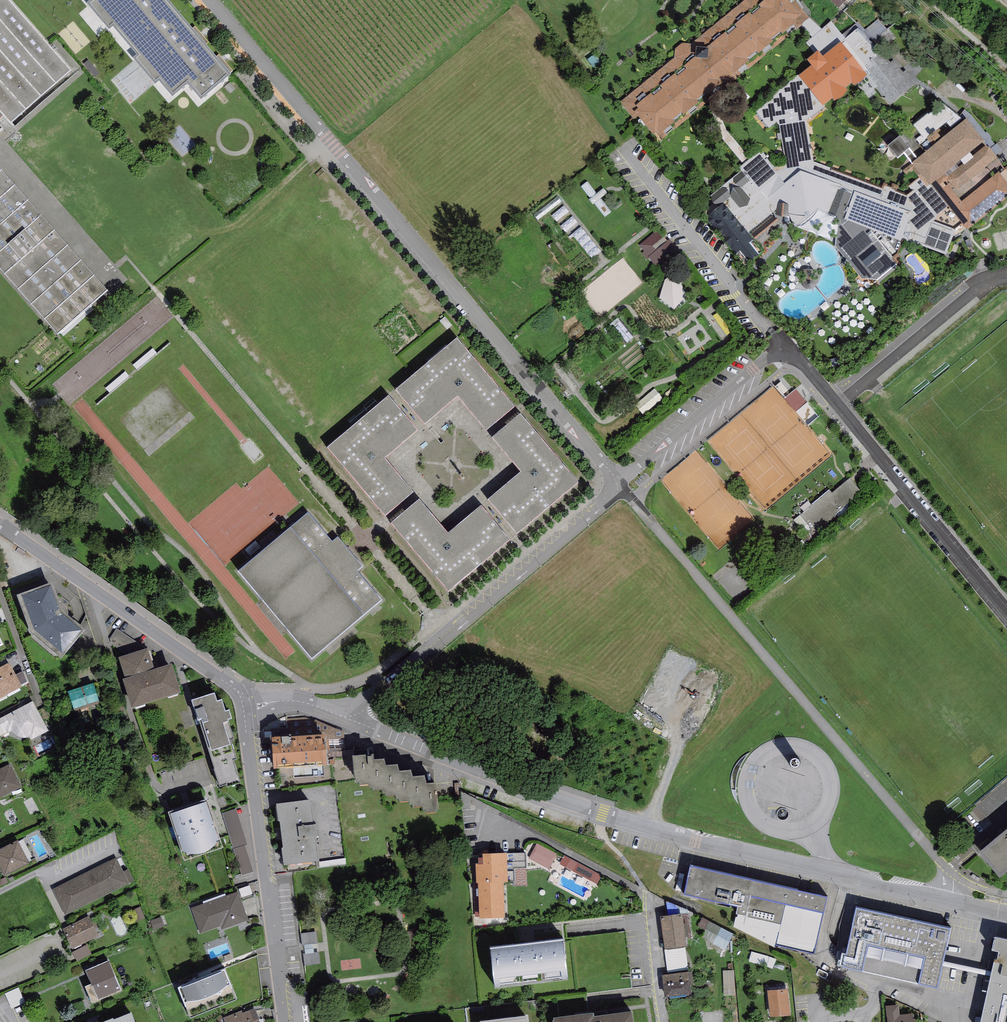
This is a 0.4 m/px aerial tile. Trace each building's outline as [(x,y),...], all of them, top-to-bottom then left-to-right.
[(9,0),(1,0),(0,1),(0,109),(13,123),(72,70),(9,0)] [(167,0),(90,0),(87,3),(110,30),(113,28),(136,56),(133,59),(155,86),(159,82),(172,98),(187,86),(200,102),(231,75),(167,0)] [(622,102),(635,118),(638,115),(654,135),(657,132),(659,134),(713,90),(722,83),(795,24),(801,25),(808,18),(800,9),(798,11),(788,0),(768,0),(764,3),(761,0),(747,0),(622,102)] [(947,206),(923,175),(910,186),(914,192),(908,196),(884,187),(883,191),(812,163),(806,120),(865,69),(894,102),(915,84),(905,73),(903,74),(893,63),(891,64),(877,49),(893,35),(879,19),(864,32),(859,27),(846,38),(831,21),(804,43),(817,58),(755,113),(769,130),(777,123),(779,127),(788,166),(772,169),(758,153),(751,159),(744,165),(739,168),(742,171),(707,199),(715,209),(706,216),(709,219),(706,221),(735,257),(739,254),(749,266),(764,253),(749,234),(751,232),(760,244),(782,227),(772,214),(777,210),(807,220),(818,211),(839,219),(835,246),(862,278),(878,281),(897,265),(892,258),(898,254),(902,241),(947,257),(957,229),(933,221),(937,219),(934,216),(947,206)] [(721,105),(722,83),(713,90),(713,115),(715,125),(718,132),(723,140),(744,165),(751,159),(727,131),(724,125),(722,117),(721,105)] [(958,119),(944,103),(929,116),(928,114),(913,126),(921,135),(916,139),(927,153),(913,164),(923,175),(947,206),(967,230),(1006,198),(1006,182),(999,173),(962,203),(940,176),(982,142),(966,123),(942,143),(933,131),(947,120),(951,125),(958,119)] [(909,149),(900,138),(888,147),(898,159),(909,149)] [(996,159),(987,147),(947,178),(957,190),(996,159)] [(0,171),(0,270),(57,334),(106,291),(0,171)] [(666,243),(656,232),(640,245),(650,256),(649,257),(656,266),(664,259),(668,264),(677,257),(673,252),(675,251),(668,242),(666,243)] [(678,278),(666,279),(660,298),(674,310),(686,296),(678,278)] [(486,432),(514,409),(457,341),(396,391),(425,425),(458,397),(486,432)] [(646,414),(665,398),(657,388),(638,405),(646,414)] [(788,399),(798,410),(809,400),(798,389),(788,399)] [(413,494),(384,459),(417,432),(388,398),(328,449),(385,517),(413,494)] [(520,416),(492,439),(521,473),(488,501),(517,535),(578,484),(520,416)] [(813,520),(822,530),(847,509),(842,502),(865,483),(853,468),(832,485),(829,481),(811,496),(807,492),(794,503),(799,510),(793,515),(804,528),(813,520)] [(448,591),(509,542),(482,508),(448,535),(420,501),(393,524),(448,591)] [(241,572),(314,658),(383,600),(310,514),(241,572)] [(52,585),(16,598),(30,637),(61,661),(85,633),(68,618),(68,615),(68,613),(67,611),(66,609),(64,607),(61,606),(60,606),(52,585)] [(120,628),(113,638),(128,649),(136,639),(120,628)] [(148,650),(119,659),(126,681),(123,682),(132,710),(181,695),(172,665),(154,671),(148,650)] [(0,669),(0,698),(21,687),(9,664),(0,669)] [(93,685),(67,694),(74,713),(100,705),(93,685)] [(200,723),(221,789),(226,787),(227,790),(241,785),(234,763),(237,762),(230,742),(234,741),(229,725),(228,722),(232,721),(229,713),(226,714),(222,702),(217,704),(214,696),(192,703),(198,723),(200,723)] [(0,719),(0,736),(11,731),(12,733),(15,735),(18,737),(21,738),(24,738),(27,738),(29,737),(31,741),(49,732),(33,702),(0,719)] [(289,737),(271,738),(273,771),(278,771),(278,769),(306,768),(304,739),(289,740),(289,737)] [(323,738),(304,739),(306,768),(323,766),(323,768),(327,767),(326,751),(324,750),(323,738)] [(818,824),(827,812),(831,797),(831,783),(826,769),(816,757),(804,749),(789,746),(774,747),(761,753),(750,763),(743,777),(740,792),(743,806),(750,820),(761,830),(775,836),(791,837),(805,833),(818,824)] [(374,758),(353,759),(354,777),(356,785),(359,785),(359,787),(368,786),(370,791),(372,791),(373,793),(382,792),(383,796),(386,796),(386,799),(396,798),(396,802),(399,802),(399,804),(408,803),(410,807),(413,807),(413,809),(422,809),(423,813),(426,813),(426,815),(436,815),(436,812),(439,812),(437,786),(427,787),(425,779),(413,781),(411,774),(399,774),(397,768),(386,769),(384,762),(374,763),(374,758)] [(0,770),(0,799),(22,788),(11,765),(0,770)] [(207,802),(168,815),(184,863),(223,850),(207,802)] [(310,802),(276,806),(279,823),(280,823),(283,850),(281,850),(284,867),(319,863),(316,839),(318,839),(316,827),(313,827),(310,802)] [(244,875),(258,871),(239,808),(225,812),(244,875)] [(985,851),(1005,875),(1006,873),(1006,834),(985,851)] [(0,851),(0,870),(4,878),(30,864),(18,841),(0,851)] [(557,855),(537,844),(536,844),(528,858),(549,870),(557,855)] [(506,855),(483,856),(483,860),(484,865),(479,865),(477,865),(477,884),(479,883),(481,917),(481,920),(503,919),(502,883),(507,883),(507,882),(513,882),(514,887),(527,887),(526,853),(505,854),(506,855)] [(602,876),(564,856),(559,865),(597,885),(602,876)] [(116,858),(84,874),(97,900),(129,884),(116,858)] [(826,899),(691,868),(685,896),(740,909),(737,925),(774,945),(775,942),(814,951),(826,899)] [(65,916),(97,900),(84,874),(52,890),(65,916)] [(238,892),(191,910),(200,934),(220,927),(222,930),(249,921),(238,892)] [(953,929),(861,908),(848,966),(940,986),(953,929)] [(682,915),(660,918),(664,950),(666,950),(685,947),(686,947),(682,915)] [(89,917),(62,930),(72,950),(99,937),(89,917)] [(712,926),(705,939),(723,949),(730,937),(712,926)] [(999,938),(982,1021),(1006,1021),(1006,940),(999,938)] [(563,941),(490,949),(495,992),(568,983),(563,941)] [(688,973),(685,947),(666,950),(669,975),(688,973)] [(109,962),(86,972),(99,1002),(122,992),(109,962)] [(727,986),(737,986),(736,970),(726,970),(727,986)] [(224,971),(178,990),(190,1021),(237,1002),(224,971)] [(669,975),(662,976),(665,999),(691,996),(689,973),(688,973),(669,975)] [(21,987),(8,993),(15,1007),(28,1001),(21,987)] [(788,990),(768,992),(770,1019),(790,1017),(788,990)] [(886,1007),(887,1021),(913,1021),(913,1015),(899,1016),(898,1006),(886,1007)] [(224,1019),(225,1021),(261,1021),(255,1008),(242,1014),(242,1012),(224,1019)]
